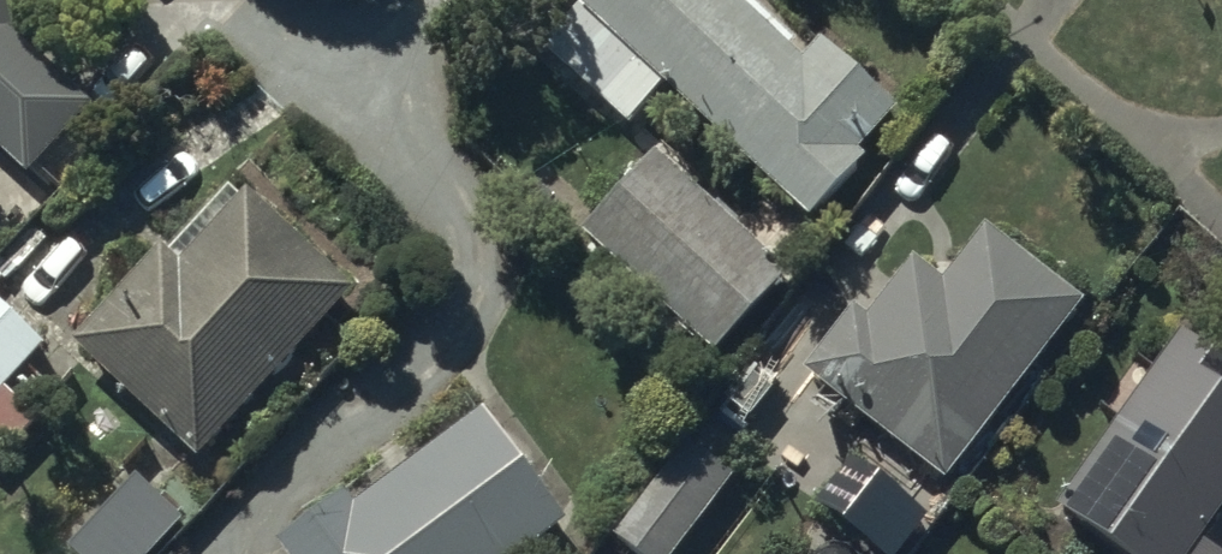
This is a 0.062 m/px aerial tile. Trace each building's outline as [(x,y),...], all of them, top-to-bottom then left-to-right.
[(29,171),(86,111),(6,35),(39,0),(0,0),(0,143),(29,171)] [(735,0),(603,0),(555,51),(637,126),(667,94),(810,226),(908,121),(828,48),(809,68),(735,0)] [(789,284),(666,168),(596,242),(719,358),(789,284)] [(353,298),(255,210),(186,286),(163,265),(88,348),(210,457),(353,298)] [(1077,314),(997,251),(956,303),(922,275),(875,335),(862,331),(824,379),(949,477),(1077,314)] [(0,309),(0,401),(46,352),(0,309)] [(1189,348),(1068,513),(1125,553),(1221,553),(1213,548),(1221,536),(1221,372),(1189,348)] [(489,419),(298,553),(539,553),(569,533),(489,419)] [(691,453),(624,545),(635,553),(682,553),(733,486),(691,453)] [(887,553),(894,553),(925,512),(855,460),(821,505),(887,553)] [(142,484),(77,553),(167,553),(190,529),(142,484)]
